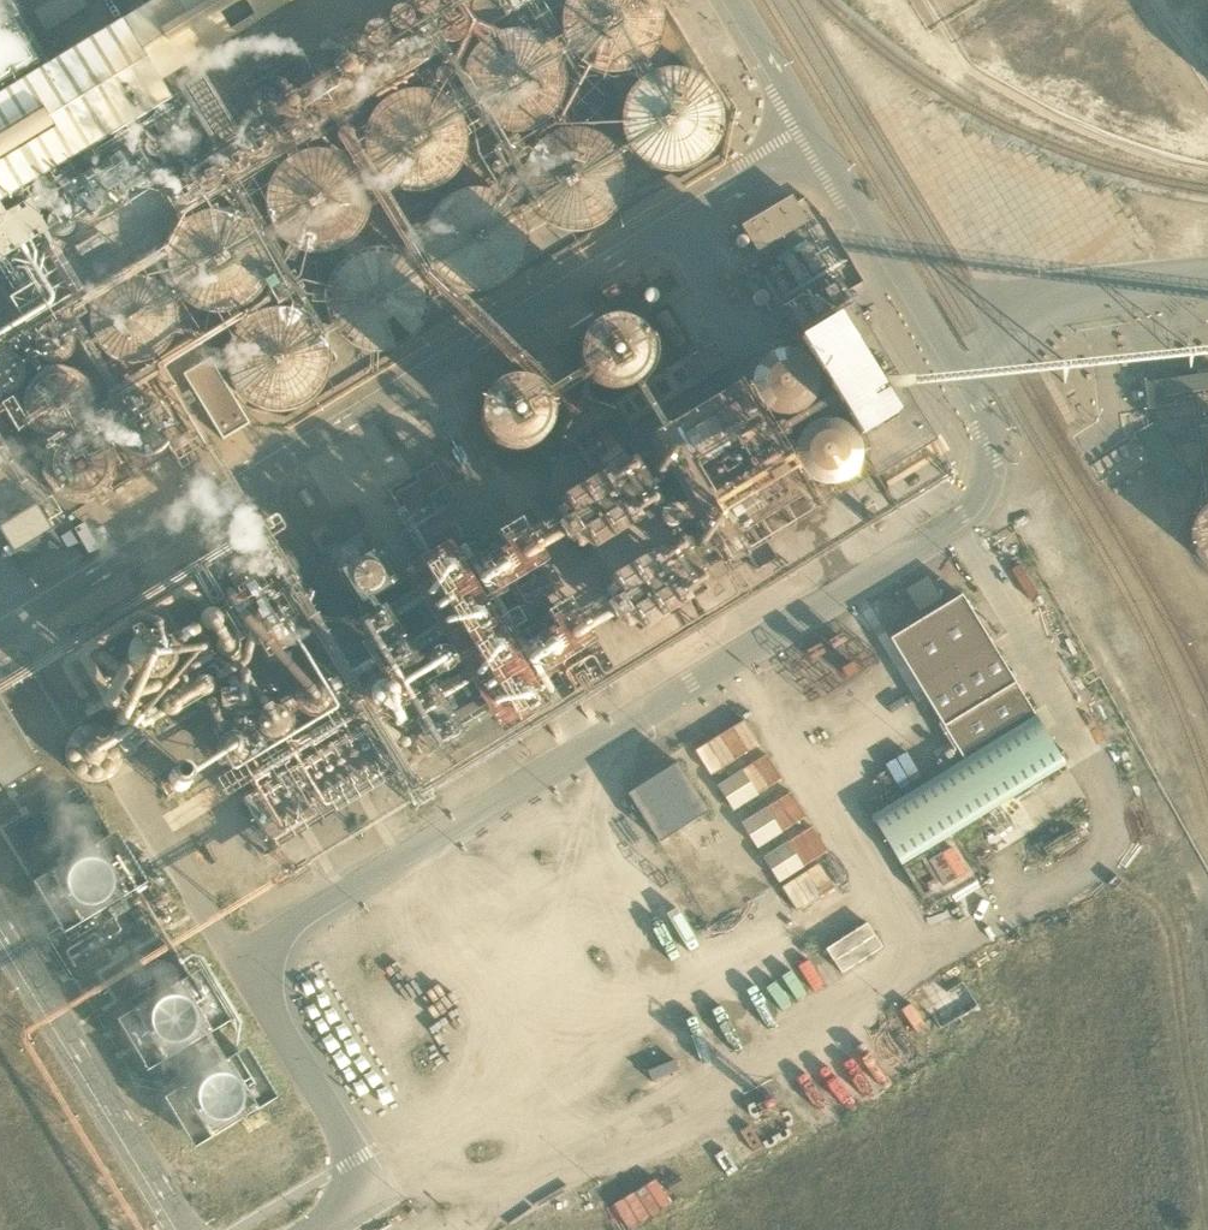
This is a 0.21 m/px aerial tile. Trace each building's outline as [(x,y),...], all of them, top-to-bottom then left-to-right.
[(0,102),(0,205),(171,101),(161,85),(301,0),(168,0),(0,102)] [(87,6),(84,0),(49,0),(35,8),(47,28),(87,6)] [(660,19),(659,8),(657,0),(566,0),(565,1),(562,12),(562,20),(563,31),(566,40),(572,49),(577,54),(584,60),(593,65),(606,68),(612,68),(623,67),(629,65),(637,61),(645,55),(651,49),(656,39),(659,30),(660,20),(660,19)] [(563,75),(562,64),(559,55),(555,47),(548,39),(541,34),(533,29),(524,26),(512,25),(504,26),(495,29),(486,34),(478,40),(471,49),(467,58),(465,68),(464,76),(466,87),(469,96),(474,104),(481,111),(490,118),(499,122),(507,124),(515,124),(525,123),(534,120),(542,115),(550,108),(556,101),(560,92),(562,85),(563,75)] [(722,117),(722,116),(721,105),(718,96),(713,87),(707,80),(699,74),(691,70),(682,67),(672,66),(663,67),(654,70),(646,74),(637,82),(632,88),(627,99),(624,109),(624,118),(625,128),(628,137),(633,145),(640,153),(650,159),(659,163),(667,165),(675,165),(684,164),(693,161),(701,156),(709,150),(715,142),(719,134),(721,127),(722,117)] [(463,139),(463,138),(462,127),(460,120),(456,112),(451,105),(443,98),(436,94),(428,91),(417,89),(409,89),(397,92),(392,94),(382,100),(375,108),(369,117),(366,126),(365,137),(365,145),(368,156),(373,166),(378,172),(384,177),(392,182),(400,186),(411,187),(419,187),(430,185),(440,180),(446,175),(453,168),(459,158),(462,149),(463,139)] [(625,177),(625,176),(624,167),(622,158),(616,148),(612,143),(605,136),(598,132),(589,128),(579,127),(570,127),(562,129),(553,132),(544,138),(536,146),(530,156),(528,164),(526,174),(527,183),(529,194),(534,202),(539,209),(547,216),(553,220),(562,223),(572,225),(581,225),(592,223),(598,220),(607,214),(615,206),(620,197),(623,188),(625,177)] [(364,200),(364,199),(363,190),(359,179),(355,171),(349,164),(342,158),(334,154),(325,151),(316,150),(307,150),(299,152),(290,156),(283,161),(275,169),(271,175),(267,184),(265,193),(265,201),(267,212),(270,222),(275,230),(281,236),(291,243),(300,247),(312,249),(320,248),(330,246),(337,243),(348,236),(356,226),(360,218),(363,208),(364,200)] [(525,237),(525,236),(524,226),(521,216),(516,206),(511,201),(504,195),(494,190),(486,187),(476,186),(464,187),(455,190),(446,195),(439,200),(433,208),(428,217),(425,226),(424,236),(425,247),(428,255),(433,264),(439,272),(447,279),(454,282),(464,286),(473,287),(482,286),(493,283),(502,279),(510,272),(516,265),(521,257),(524,246),(525,237)] [(792,195),(741,225),(757,252),(808,222),(792,195)] [(266,259),(266,258),(265,248),(263,240),(257,230),(251,222),(245,217),(235,213),(225,210),(215,209),(206,210),(197,213),(189,218),(181,224),(175,232),(171,241),(169,248),(168,258),(169,269),(171,276),(175,284),(181,293),(189,299),(198,304),(207,307),(215,308),(226,307),(235,304),(244,299),(251,295),(257,287),(262,279),(265,269),(266,259)] [(427,298),(427,297),(425,286),(423,277),(418,269),(414,263),(406,255),(397,250),(387,246),(378,245),(368,245),(357,248),(348,252),(340,258),(334,265),(328,274),(324,286),(323,296),(324,308),(327,315),(331,325),(338,333),(346,340),(355,345),(363,347),(373,349),(387,347),(394,345),(402,341),(411,333),(418,325),(422,317),(425,308),(427,298)] [(174,316),(174,315),(173,306),(171,299),(167,291),(161,285),(154,280),(148,277),(141,275),(132,274),(125,275),(117,277),(110,281),(103,286),(99,292),(95,299),(92,306),(92,315),(92,323),(95,331),(99,338),(103,344),(110,349),(117,353),(124,355),(133,356),(141,355),(148,353),(156,349),(161,345),(167,339),(171,331),(173,323),(174,316)] [(934,442),(837,281),(783,314),(880,474),(934,442)] [(323,356),(323,355),(323,347),(320,338),(315,328),(310,322),(302,315),(294,310),(285,307),(277,306),(268,306),(259,308),(251,312),(241,318),(234,326),(230,334),(226,344),(225,354),(225,363),(228,374),(233,384),(240,391),(246,396),(255,401),(264,404),(273,405),(284,404),(293,401),(302,396),(308,391),(315,383),(319,375),(322,366),(323,356)] [(650,351),(650,350),(649,342),(646,335),(642,328),(638,323),(633,320),(626,316),(620,315),(613,314),(607,315),(600,317),(595,320),(589,325),(584,331),(581,337),(579,344),(579,351),(579,358),(582,364),(585,370),(590,376),(595,380),(603,384),(609,385),(615,386),(623,384),(630,382),(635,379),(640,374),(644,369),(647,363),(649,357),(650,351)] [(752,408),(798,411),(801,358),(755,355),(752,408)] [(211,356),(186,370),(219,432),(244,419),(211,356)] [(1207,394),(1207,369),(1143,381),(1148,406),(1207,394)] [(40,391),(59,388),(57,376),(38,379),(40,391)] [(549,414),(549,413),(548,407),(547,402),(544,396),(540,391),(536,387),(530,383),(518,380),(513,380),(505,381),(498,385),(493,389),(488,394),(486,399),(483,405),(482,413),(483,419),(485,425),(487,431),(492,437),(496,441),(502,444),(509,446),(514,447),(522,446),(528,444),(534,441),(539,437),(544,431),(547,425),(548,420),(549,414)] [(724,403),(722,390),(704,392),(703,390),(674,393),(678,429),(719,425),(717,404),(724,403)] [(658,446),(733,573),(759,558),(685,430),(658,446)] [(398,443),(367,461),(383,487),(413,469),(398,443)] [(435,461),(388,489),(413,529),(459,501),(435,461)] [(327,549),(356,601),(409,572),(401,556),(427,541),(420,529),(408,536),(388,500),(365,513),(357,499),(324,518),(337,543),(327,549)] [(1207,568),(1207,504),(1196,505),(1200,568),(1207,568)] [(0,528),(0,530),(14,553),(53,529),(38,505),(0,528)] [(485,572),(476,577),(485,596),(546,567),(521,515),(470,540),(485,572)] [(908,587),(918,607),(939,597),(929,576),(908,587)] [(1066,765),(1035,714),(1019,685),(965,596),(893,640),(947,729),(964,758),(871,815),(903,866),(1066,765)] [(2,700),(0,702),(0,782),(6,792),(43,769),(2,700)] [(125,708),(69,736),(81,760),(137,731),(125,708)] [(743,719),(696,750),(712,775),(760,744),(743,719)] [(153,774),(168,794),(230,749),(215,729),(153,774)] [(766,754),(718,785),(733,809),(781,777),(766,754)] [(629,793),(675,865),(723,834),(677,762),(629,793)] [(8,819),(70,926),(145,882),(82,775),(8,819)] [(790,792),(742,822),(757,846),(805,816),(790,792)] [(812,826),(763,857),(779,881),(827,850),(812,826)] [(866,918),(825,946),(844,973),(884,944),(866,918)] [(195,969),(117,1018),(147,1067),(226,1018),(195,969)]
